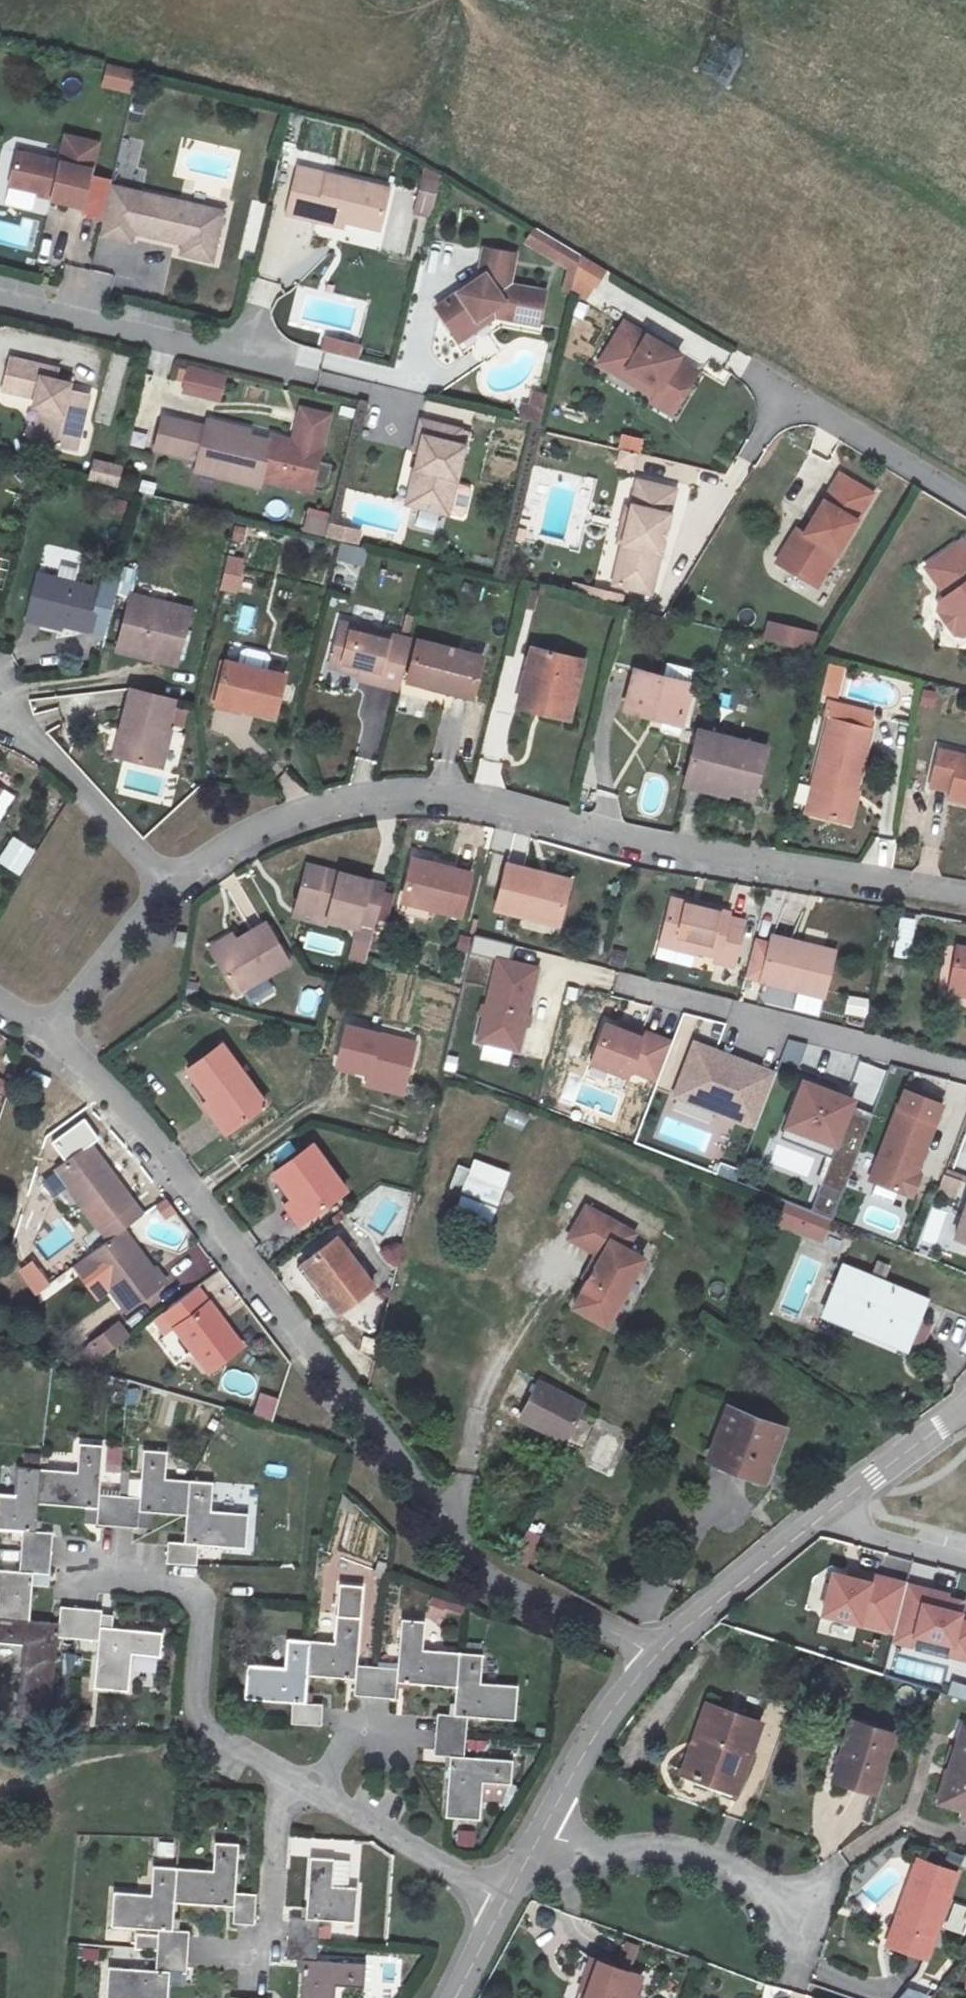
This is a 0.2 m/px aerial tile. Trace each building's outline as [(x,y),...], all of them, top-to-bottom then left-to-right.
[(133,94),(137,70),(106,65),(102,89),(133,94)] [(85,205),(94,167),(100,141),(67,133),(61,160),(18,150),(11,183),(54,193),(53,197),(85,205)] [(320,214),(345,220),(381,229),(391,186),(299,165),(288,212),(318,220),(320,214)] [(116,173),(94,167),(85,205),(107,210),(116,173)] [(440,180),(425,177),(418,204),(434,208),(440,180)] [(184,242),(216,250),(226,210),(114,184),(100,240),(130,248),(134,231),(184,242)] [(344,226),(345,220),(320,214),(318,220),(344,226)] [(582,254),(556,239),(547,253),(578,272),(582,254)] [(214,260),(216,250),(184,242),(182,253),(214,260)] [(456,332),(485,312),(539,322),(546,290),(510,283),(516,252),(486,247),(480,276),(438,305),(456,332)] [(606,269),(582,254),(576,277),(595,288),(606,269)] [(595,288),(576,277),(573,291),(588,299),(595,288)] [(485,312),(456,332),(460,338),(489,318),(485,312)] [(626,322),(606,355),(660,387),(655,396),(652,401),(674,414),(699,372),(678,360),(681,356),(626,322)] [(360,360),(363,345),(326,336),(322,352),(360,360)] [(54,397),(47,441),(82,446),(88,408),(67,405),(69,395),(72,377),(57,375),(59,364),(12,355),(6,388),(42,395),(54,397)] [(660,387),(606,355),(601,363),(655,396),(660,387)] [(179,396),(222,401),(225,372),(182,368),(179,396)] [(164,439),(162,446),(199,456),(196,467),(259,483),(266,456),(313,468),(334,393),(307,385),(298,418),(276,413),(271,438),(250,432),(226,426),(227,421),(209,417),(207,424),(163,414),(157,438),(164,439)] [(542,423),(547,394),(528,390),(522,420),(542,423)] [(54,397),(42,395),(34,438),(47,441),(54,397)] [(90,398),(69,395),(67,405),(88,408),(90,398)] [(421,467),(413,503),(448,511),(465,443),(458,441),(461,428),(422,417),(414,448),(419,450),(415,466),(421,467)] [(251,427),(227,421),(226,426),(250,432),(251,427)] [(155,445),(162,446),(164,439),(157,438),(155,445)] [(92,460),(89,482),(119,487),(123,465),(92,460)] [(421,467),(415,466),(407,501),(413,503),(421,467)] [(802,530),(780,564),(816,586),(873,493),(840,473),(804,531),(802,530)] [(632,503),(670,513),(676,489),(638,479),(632,503)] [(652,569),(656,570),(670,513),(632,503),(613,581),(647,589),(652,569)] [(310,510),(306,527),(328,533),(331,521),(332,516),(310,510)] [(360,528),(331,521),(328,533),(343,536),(357,540),(360,528)] [(780,564),(802,530),(798,528),(776,561),(780,564)] [(962,540),(925,566),(946,595),(939,601),(937,611),(953,633),(963,634),(965,632),(965,546),(962,540)] [(340,544),(337,562),(363,567),(367,549),(340,544)] [(237,594),(245,558),(226,554),(219,590),(237,594)] [(651,590),(656,570),(652,569),(647,589),(651,590)] [(91,633),(103,586),(42,570),(29,622),(62,631),(64,626),(91,633)] [(589,596),(592,585),(577,582),(575,592),(589,596)] [(624,593),(592,585),(589,596),(622,603),(624,593)] [(104,644),(152,656),(154,649),(180,656),(192,606),(119,588),(104,644)] [(343,618),(332,661),(364,669),(363,677),(400,686),(412,637),(343,618)] [(824,632),(772,619),(767,638),(814,650),(824,632)] [(474,702),(486,654),(422,637),(412,678),(442,685),(439,693),(474,702)] [(585,656),(535,644),(521,700),(542,705),(545,696),(574,704),(585,656)] [(178,663),(180,656),(154,649),(152,656),(178,663)] [(277,713),(287,674),(229,659),(219,698),(277,713)] [(330,669),(363,677),(364,669),(332,661),(330,669)] [(841,698),(847,667),(827,664),(822,695),(841,698)] [(640,667),(631,704),(682,717),(692,680),(640,667)] [(178,699),(135,689),(120,756),(161,767),(178,699)] [(834,699),(830,716),(848,720),(851,703),(834,699)] [(848,720),(830,716),(808,810),(848,820),(856,788),(871,726),(848,720)] [(699,731),(689,772),(732,783),(731,790),(755,798),(767,748),(699,731)] [(965,795),(965,749),(934,745),(928,781),(948,784),(947,792),(965,795)] [(732,783),(689,772),(686,784),(729,795),(731,790),(732,783)] [(862,789),(856,788),(848,820),(854,821),(862,789)] [(20,877),(37,851),(13,835),(0,855),(0,864),(20,877)] [(307,862),(298,897),(330,905),(327,913),(326,917),(358,925),(360,917),(377,921),(386,881),(307,862)] [(411,862),(400,904),(458,919),(468,877),(411,862)] [(553,934),(563,896),(530,887),(533,877),(504,870),(492,917),(553,934)] [(566,885),(533,877),(530,887),(563,896),(566,885)] [(330,905),(298,897),(296,905),(327,913),(330,905)] [(668,900),(658,939),(713,954),(711,963),(732,968),(743,922),(723,917),(724,913),(668,900)] [(913,959),(914,919),(896,918),(895,959),(913,959)] [(267,923),(238,941),(216,954),(240,993),(292,961),(267,923)] [(183,945),(184,931),(171,929),(169,943),(183,945)] [(216,954),(238,941),(234,934),(213,947),(216,954)] [(512,960),(515,945),(476,938),(473,953),(512,960)] [(656,948),(711,963),(713,954),(658,939),(656,948)] [(768,944),(767,951),(798,957),(799,949),(768,944)] [(951,947),(945,986),(965,989),(965,950),(951,947)] [(798,957),(767,951),(760,989),(822,1000),(830,954),(799,949),(798,957)] [(533,971),(488,961),(468,1047),(513,1058),(533,971)] [(945,986),(943,994),(965,998),(965,989),(945,986)] [(301,1015),(316,1017),(319,990),(303,989),(301,1015)] [(685,1015),(656,1096),(745,1129),(764,1077),(712,1058),(723,1029),(685,1015)] [(630,1038),(599,1026),(586,1063),(648,1086),(668,1034),(635,1022),(630,1038)] [(374,1074),(403,1080),(413,1042),(346,1025),(337,1065),(374,1074)] [(800,1065),(806,1044),(789,1039),(783,1061),(800,1065)] [(265,1101),(221,1043),(189,1067),(210,1095),(203,1100),(226,1131),(265,1101)] [(402,1089),(403,1080),(374,1074),(373,1082),(402,1089)] [(846,1102),(794,1082),(775,1130),(827,1150),(807,1203),(832,1213),(869,1119),(843,1109),(846,1102)] [(894,1115),(867,1188),(910,1204),(919,1179),(916,1178),(934,1130),(894,1115)] [(287,1200),(301,1219),(347,1186),(314,1142),(275,1169),(294,1195),(287,1200)] [(92,1253),(119,1233),(141,1217),(89,1148),(43,1183),(64,1211),(76,1202),(95,1229),(81,1238),(92,1253)] [(460,1159),(450,1192),(461,1195),(455,1213),(494,1224),(509,1172),(460,1159)] [(939,1193),(956,1198),(961,1181),(945,1176),(939,1193)] [(776,1224),(821,1245),(832,1221),(787,1200),(776,1224)] [(955,1240),(965,1244),(965,1207),(955,1240)] [(570,1241),(608,1262),(613,1253),(639,1269),(644,1261),(627,1251),(636,1236),(589,1209),(570,1241)] [(133,1252),(119,1233),(92,1253),(87,1256),(128,1310),(167,1280),(159,1269),(154,1272),(136,1249),(133,1252)] [(300,1263),(336,1311),(370,1286),(334,1237),(300,1263)] [(401,1265),(403,1245),(383,1243),(381,1263),(401,1265)] [(609,1320),(639,1269),(613,1253),(608,1262),(606,1265),(583,1306),(609,1320)] [(37,1296),(54,1285),(35,1258),(19,1269),(37,1296)] [(837,1264),(815,1319),(905,1355),(927,1299),(837,1264)] [(240,1345),(197,1287),(162,1312),(207,1371),(240,1345)] [(100,1358),(133,1334),(120,1317),(88,1342),(100,1358)] [(512,1418),(562,1444),(580,1410),(530,1383),(512,1418)] [(272,1420),(280,1397),(261,1391),(254,1414),(272,1420)] [(783,1431),(727,1410),(709,1464),(763,1483),(783,1431)] [(607,1435),(595,1455),(608,1462),(619,1441),(607,1435)] [(41,1466),(38,1502),(96,1506),(95,1522),(116,1524),(119,1494),(98,1492),(100,1470),(102,1442),(78,1439),(77,1470),(41,1466)] [(123,1444),(102,1442),(100,1470),(120,1472),(123,1444)] [(138,1510),(186,1514),(188,1479),(164,1477),(166,1447),(143,1445),(139,1496),(119,1494),(116,1524),(137,1525),(138,1510)] [(41,1466),(16,1464),(13,1495),(0,1494),(0,1527),(20,1528),(18,1550),(49,1552),(51,1531),(36,1530),(38,1502),(41,1466)] [(213,1482),(188,1479),(186,1514),(183,1542),(165,1541),(164,1561),(195,1564),(197,1544),(241,1548),(244,1514),(211,1510),(213,1482)] [(514,1560),(527,1566),(540,1536),(527,1530),(514,1560)] [(18,1550),(16,1569),(0,1568),(0,1617),(28,1619),(32,1571),(47,1573),(49,1552),(18,1550)] [(876,1585),(834,1575),(823,1618),(895,1635),(893,1642),(965,1660),(965,1622),(961,1621),(962,1614),(944,1610),(948,1594),(878,1577),(876,1585)] [(309,1642),(307,1673),(353,1677),(352,1696),(373,1697),(375,1666),(355,1665),(360,1591),(338,1588),(333,1644),(309,1642)] [(0,1617),(0,1640),(20,1642),(17,1690),(16,1705),(52,1708),(54,1693),(57,1637),(78,1638),(80,1606),(60,1605),(58,1621),(28,1619),(0,1617)] [(80,1606),(78,1638),(98,1640),(94,1688),(127,1690),(130,1651),(156,1653),(158,1629),(99,1624),(101,1608),(80,1606)] [(394,1680),(454,1685),(456,1654),(420,1651),(422,1619),(398,1617),(394,1668),(375,1666),(373,1697),(392,1699),(394,1680)] [(434,1735),(464,1737),(465,1716),(511,1720),(513,1686),(475,1683),(479,1641),(457,1639),(456,1654),(454,1685),(452,1715),(435,1714),(434,1735)] [(307,1673),(309,1642),(286,1640),(284,1665),(243,1662),(240,1699),(290,1702),(289,1723),(318,1726),(320,1705),(304,1704),(307,1673)] [(713,1737),(700,1775),(740,1791),(766,1721),(712,1701),(700,1732),(713,1737)] [(897,1734),(855,1720),(849,1740),(855,1743),(842,1783),(878,1795),(897,1734)] [(943,1803),(960,1808),(956,1819),(965,1822),(965,1731),(943,1803)] [(713,1737),(700,1732),(687,1770),(700,1775),(713,1737)] [(463,1757),(464,1737),(434,1735),(433,1753),(450,1755),(445,1818),(481,1821),(484,1782),(507,1784),(509,1760),(463,1757)] [(476,1847),(476,1830),(456,1830),(456,1847),(476,1847)] [(216,1865),(180,1861),(177,1899),(237,1905),(235,1921),(255,1923),(258,1891),(238,1889),(243,1842),(218,1840),(216,1865)] [(288,1936),(318,1939),(320,1918),(356,1921),(359,1893),(329,1890),(332,1859),(311,1856),(306,1917),(290,1916),(288,1936)] [(177,1899),(180,1861),(156,1859),(154,1888),(114,1885),(111,1920),(160,1925),(159,1932),(132,1930),(131,1944),(158,1946),(188,1949),(190,1927),(175,1925),(177,1899)] [(907,1910),(892,1949),(926,1962),(959,1876),(918,1862),(901,1907),(907,1910)] [(886,1946),(892,1949),(907,1910),(901,1907),(886,1946)] [(331,1985),(362,1988),(364,1965),(317,1960),(318,1939),(288,1936),(286,1958),(301,1959),(298,1997),(330,1997),(331,1985)] [(158,1946),(157,1967),(122,1963),(123,1952),(109,1950),(105,1995),(134,1997),(168,1997),(170,1980),(171,1968),(180,1969),(186,1969),(188,1949),(158,1946)] [(587,1952),(579,1972),(586,1975),(577,1997),(635,1997),(637,1990),(630,1988),(636,1969),(587,1952)] [(171,1968),(170,1980),(179,1981),(180,1969),(171,1968)]
